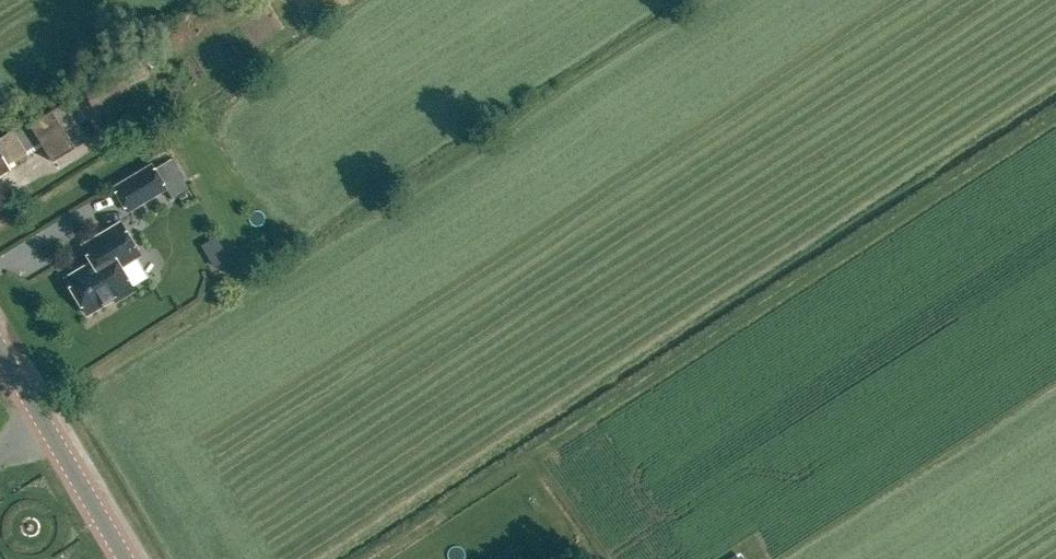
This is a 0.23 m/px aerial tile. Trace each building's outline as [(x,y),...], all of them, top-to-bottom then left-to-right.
[(69,107),(52,117),(48,111),(13,132),(12,130),(0,137),(0,175),(7,171),(5,169),(8,168),(5,164),(25,152),(27,156),(42,147),(50,161),(88,139),(69,107)] [(173,157),(153,168),(165,188),(171,198),(190,186),(173,157)] [(128,211),(165,188),(152,166),(114,188),(128,211)] [(116,301),(134,290),(120,266),(139,255),(120,223),(83,246),(93,263),(66,279),(87,313),(114,297),(116,301)] [(207,245),(220,264),(230,257),(217,238),(207,245)]
